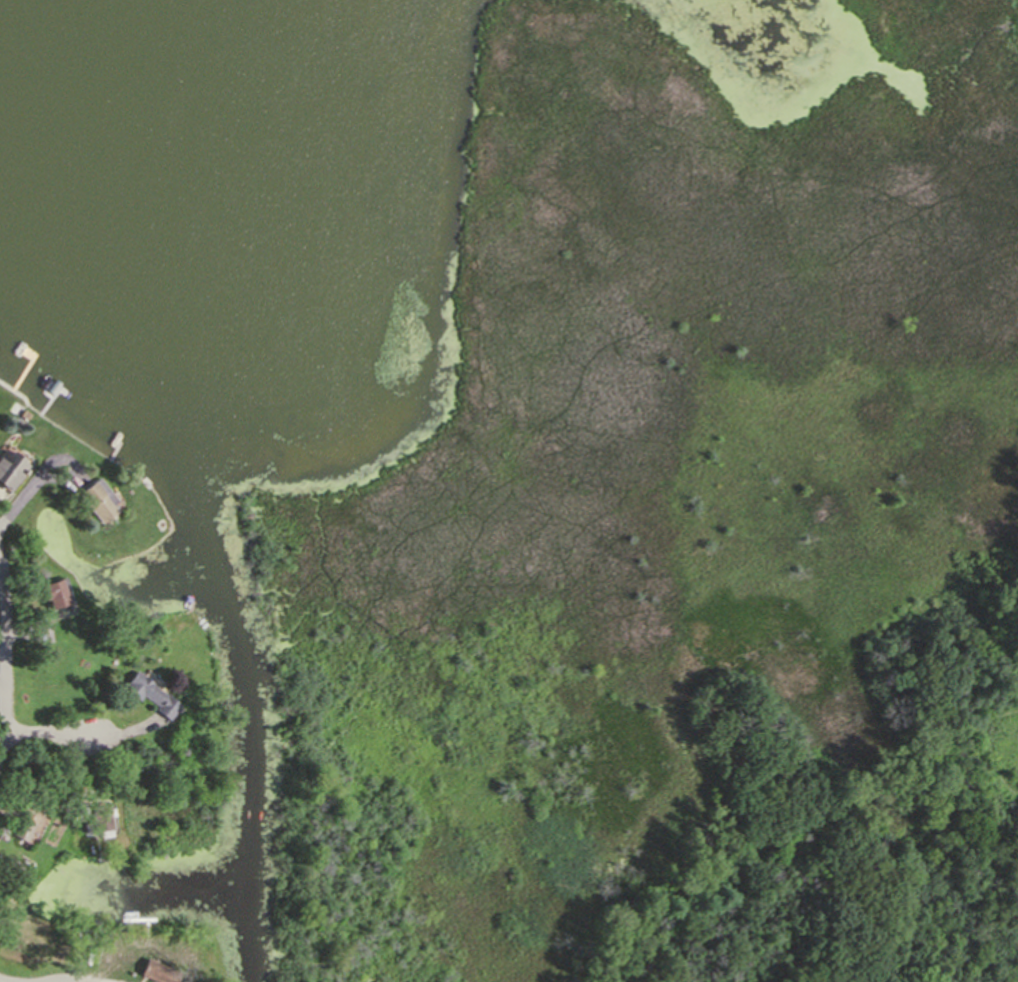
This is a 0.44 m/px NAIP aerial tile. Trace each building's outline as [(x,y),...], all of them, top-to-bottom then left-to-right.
[(32,425),(25,420),(29,415),(36,420),(32,425)] [(13,494),(0,484),(0,465),(7,455),(14,460),(15,459),(24,465),(23,466),(30,471),(27,474),(29,475),(26,479),(25,478),(13,494)] [(75,493),(95,476),(114,500),(110,504),(114,510),(99,522),(75,493)] [(61,574),(71,610),(47,616),(38,580),(61,574)] [(135,670),(181,707),(169,721),(154,708),(155,706),(142,695),(136,702),(120,689),(135,670)] [(58,810),(58,799),(68,799),(67,811),(58,810)] [(92,832),(90,805),(110,803),(111,814),(115,813),(116,829),(92,832)] [(11,834),(22,808),(37,814),(27,840),(11,834)] [(180,970),(175,981),(157,981),(139,975),(145,957),(180,970)]
